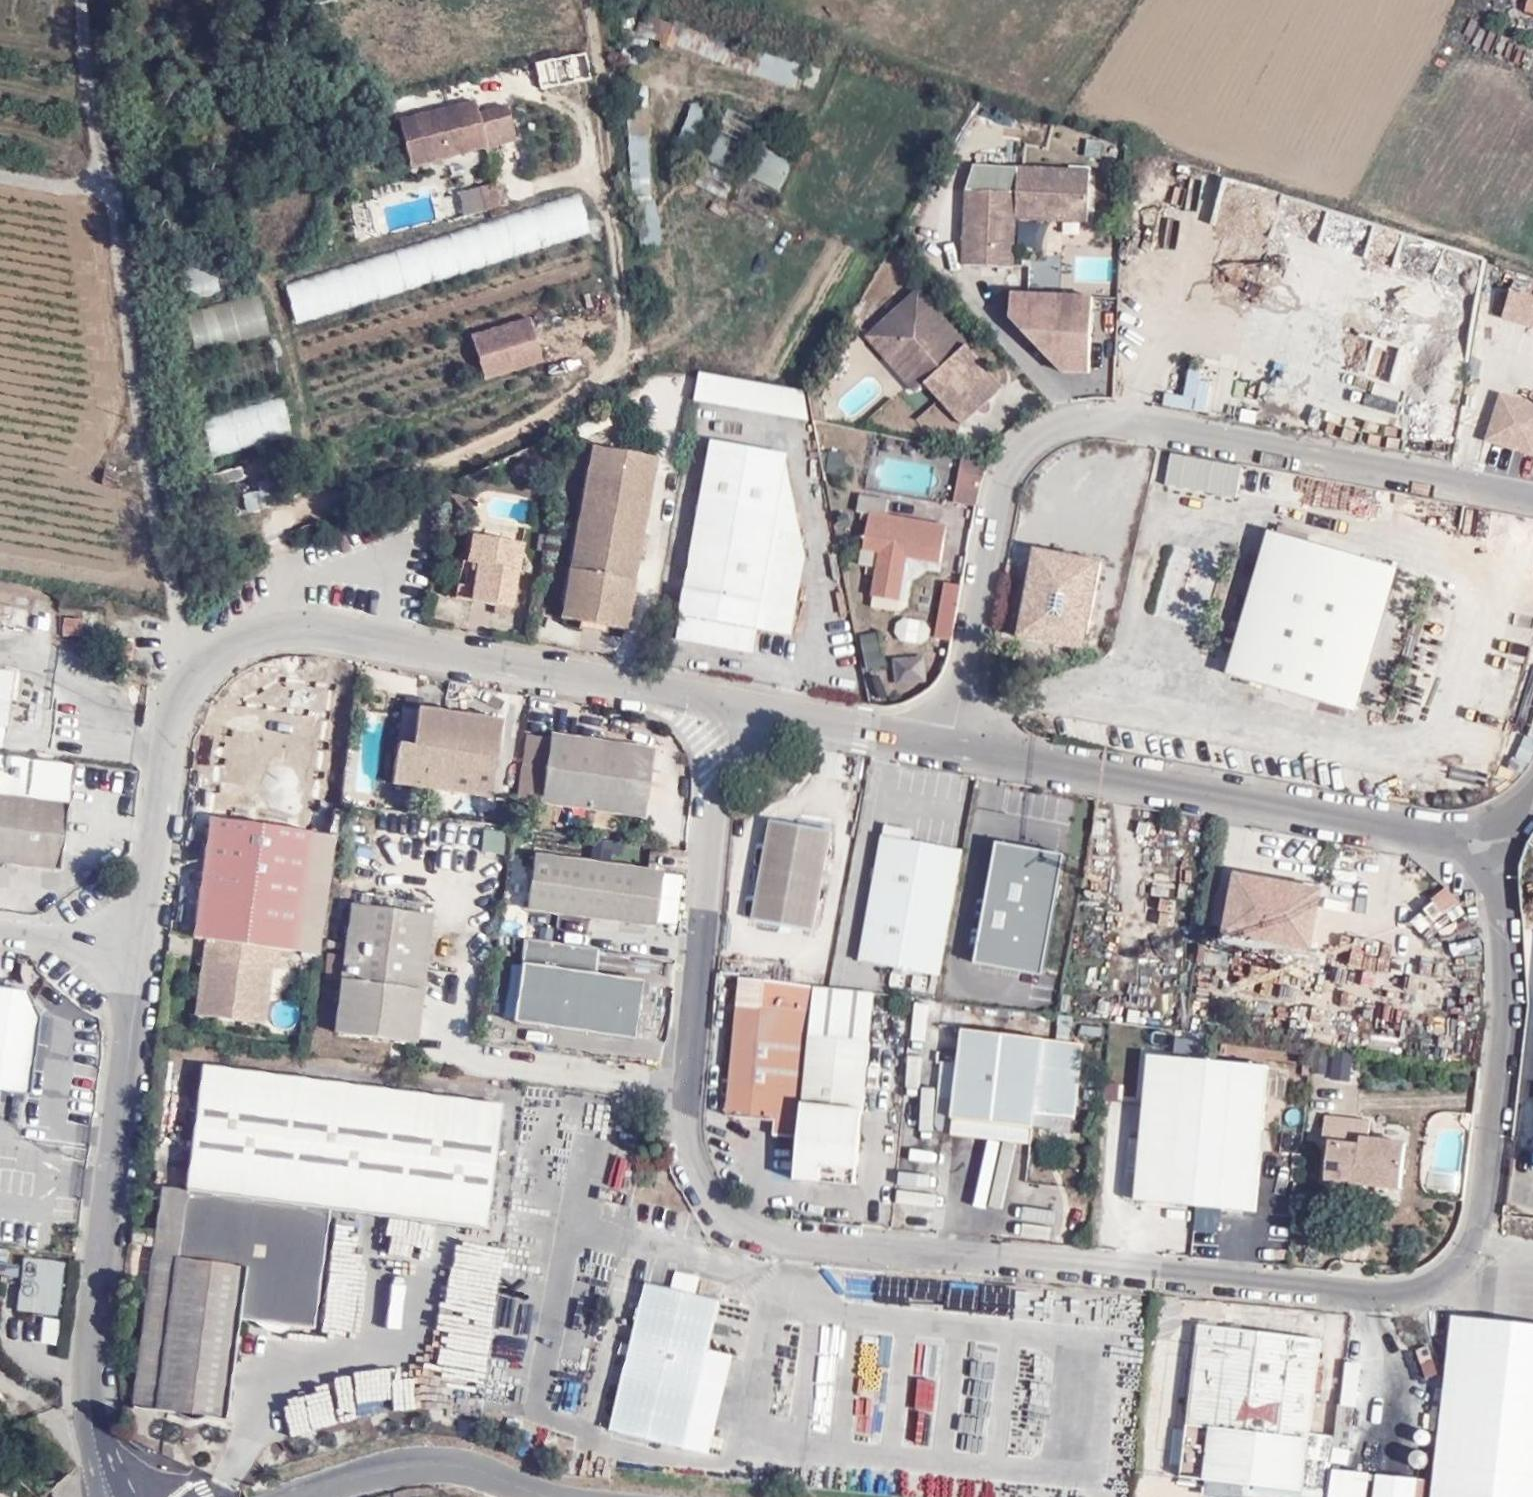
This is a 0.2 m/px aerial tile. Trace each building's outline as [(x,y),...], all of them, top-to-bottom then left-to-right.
[(645,33),(709,59),(719,37),(643,7),(623,54),(634,59),(645,33)] [(710,72),(723,78),(736,53),(722,46),(710,72)] [(515,142),(504,94),(397,120),(408,168),(515,142)] [(696,152),(711,112),(694,105),(678,145),(696,152)] [(730,171),(742,144),(717,132),(704,159),(730,171)] [(629,138),(637,247),(658,245),(651,136),(629,138)] [(752,179),(776,190),(789,163),(765,151),(752,179)] [(1008,206),(1077,209),(1077,157),(969,152),(969,178),(957,178),(955,255),(1005,257),(1008,206)] [(706,184),(721,192),(730,175),(714,167),(706,184)] [(458,215),(499,208),(495,184),(453,191),(458,215)] [(388,290),(590,236),(579,195),(377,249),(388,290)] [(1161,217),(1161,243),(1173,243),(1173,217),(1161,217)] [(1127,224),(1127,244),(1155,244),(1156,224),(1127,224)] [(282,284),(294,323),(357,303),(377,297),(366,263),(343,271),(342,265),(282,284)] [(216,291),(213,264),(184,267),(187,294),(216,291)] [(1512,286),(1504,313),(1532,322),(1532,293),(1512,286)] [(930,315),(935,311),(918,292),(866,337),(882,356),(892,348),(916,375),(924,384),(935,397),(959,425),(1002,388),(967,348),(962,352),(946,333),(942,337),(936,331),(941,327),(930,315)] [(1058,355),(1058,376),(1094,376),(1094,295),(1016,295),(1016,355),(1058,355)] [(967,348),(935,311),(930,315),(941,327),(936,331),(942,337),(946,333),(962,352),(967,348)] [(468,336),(484,382),(542,362),(527,316),(468,336)] [(882,356),(906,383),(916,375),(892,348),(882,356)] [(906,383),(914,393),(924,384),(916,375),(906,383)] [(1189,375),(1185,396),(1165,392),(1163,405),(1207,413),(1213,380),(1189,375)] [(699,378),(697,407),(807,416),(809,387),(699,378)] [(1518,396),(1500,390),(1496,403),(1514,409),(1518,396)] [(1518,396),(1514,409),(1496,403),(1487,430),(1492,438),(1532,451),(1532,400),(1518,396)] [(283,398),(208,411),(215,451),(290,439),(283,398)] [(803,555),(787,467),(785,455),(711,442),(684,590),(680,614),(675,639),(749,652),(754,628),(788,634),(803,555)] [(554,618),(624,629),(652,458),(582,446),(554,618)] [(822,452),(824,474),(847,471),(846,450),(822,452)] [(979,472),(987,457),(960,453),(952,503),(970,506),(979,472)] [(1166,490),(1239,495),(1241,462),(1168,458),(1166,490)] [(903,556),(934,561),(942,525),(866,511),(858,548),(875,551),(867,597),(894,601),(903,556)] [(515,601),(525,541),(474,533),(469,565),(478,567),(473,594),(515,601)] [(1382,563),(1276,533),(1237,673),(1343,703),(1382,563)] [(1084,648),(1100,562),(1036,550),(1020,636),(1084,648)] [(1359,707),(1398,568),(1382,563),(1343,703),(1359,707)] [(941,583),(936,640),(956,641),(960,584),(941,583)] [(924,647),(932,626),(903,615),(895,635),(924,647)] [(59,618),(59,637),(80,637),(80,618),(59,618)] [(880,632),(859,635),(865,671),(885,668),(880,632)] [(896,688),(928,685),(926,655),(893,658),(896,688)] [(6,749),(16,672),(0,670),(0,748),(6,749)] [(234,758),(262,752),(263,758),(293,753),(310,750),(304,722),(329,716),(321,679),(250,695),(255,720),(227,726),(234,758)] [(400,744),(395,777),(496,791),(506,714),(422,702),(416,746),(400,744)] [(549,736),(540,802),(642,815),(650,751),(549,736)] [(265,766),(295,761),(293,753),(263,758),(265,766)] [(58,870),(65,804),(0,796),(0,863),(58,870)] [(295,948),(312,829),(212,815),(195,934),(205,936),(272,945),(295,948)] [(755,933),(814,941),(829,842),(768,833),(755,933)] [(862,965),(945,980),(966,854),(883,840),(862,965)] [(1068,858),(1000,846),(977,968),(1045,981),(1068,858)] [(663,876),(534,859),(527,912),(656,930),(663,876)] [(1271,910),(1314,917),(1319,888),(1234,873),(1225,926),(1246,930),(1250,906),(1271,910)] [(1445,912),(1432,902),(1443,889),(1426,875),(1407,899),(1421,910),(1411,922),(1426,934),(1445,912)] [(1448,914),(1461,904),(1448,889),(1436,898),(1448,914)] [(431,912),(352,901),(341,976),(420,988),(431,912)] [(1246,930),(1309,942),(1314,917),(1271,910),(1250,906),(1246,930)] [(205,936),(195,1010),(261,1019),(272,945),(205,936)] [(631,1043),(641,986),(526,967),(516,1025),(631,1043)] [(420,988),(341,976),(333,1028),(412,1039),(420,988)] [(814,1038),(819,989),(763,984),(760,1012),(737,1010),(726,1120),(771,1125),(770,1137),(805,1141),(808,1107),(814,1038)] [(37,1021),(26,998),(0,994),(0,1092),(27,1095),(37,1021)] [(1013,1040),(968,1034),(959,1123),(1005,1128),(1013,1040)] [(814,1038),(808,1107),(805,1141),(801,1182),(861,1188),(868,1113),(874,1043),(814,1038)] [(1076,1136),(1086,1048),(1013,1040),(1005,1128),(1036,1132),(1076,1136)] [(1351,1080),(1354,1054),(1334,1052),(1331,1078),(1351,1080)] [(1197,1206),(1210,1064),(1151,1059),(1138,1201),(1197,1206)] [(484,1227),(500,1102),(200,1063),(185,1188),(161,1185),(155,1228),(153,1242),(151,1262),(240,1273),(235,1316),(313,1326),(328,1207),(484,1227)] [(1254,1212),(1267,1070),(1210,1064),(1197,1206),(1254,1212)] [(1324,1182),(1396,1188),(1400,1141),(1358,1137),(1359,1116),(1323,1113),(1320,1143),(1326,1143),(1324,1182)] [(959,1123),(958,1139),(1003,1144),(1005,1128),(959,1123)] [(1034,1148),(1036,1132),(1005,1128),(1003,1144),(1034,1148)] [(1053,1218),(1055,1208),(1023,1202),(1022,1213),(1053,1218)] [(153,1242),(155,1228),(131,1224),(129,1239),(153,1242)] [(14,1313),(61,1317),(66,1258),(20,1252),(14,1313)] [(15,1278),(17,1265),(0,1262),(0,1276),(15,1278)] [(240,1273),(151,1262),(132,1403),(222,1415),(235,1316),(240,1273)] [(1515,1265),(1487,1496),(1532,1496),(1532,1267),(1515,1265)] [(613,1434),(687,1452),(722,1304),(648,1287),(613,1434)] [(53,1347),(59,1321),(32,1315),(26,1341),(53,1347)] [(1320,1342),(1303,1340),(1200,1328),(1188,1427),(1211,1430),(1290,1439),(1308,1441),(1320,1342)] [(1349,1452),(1355,1399),(1341,1397),(1334,1451),(1349,1452)] [(1205,1479),(1302,1491),(1308,1441),(1290,1439),(1211,1430),(1205,1479)] [(1436,1484),(1459,1487),(1461,1472),(1438,1469),(1436,1484)]
